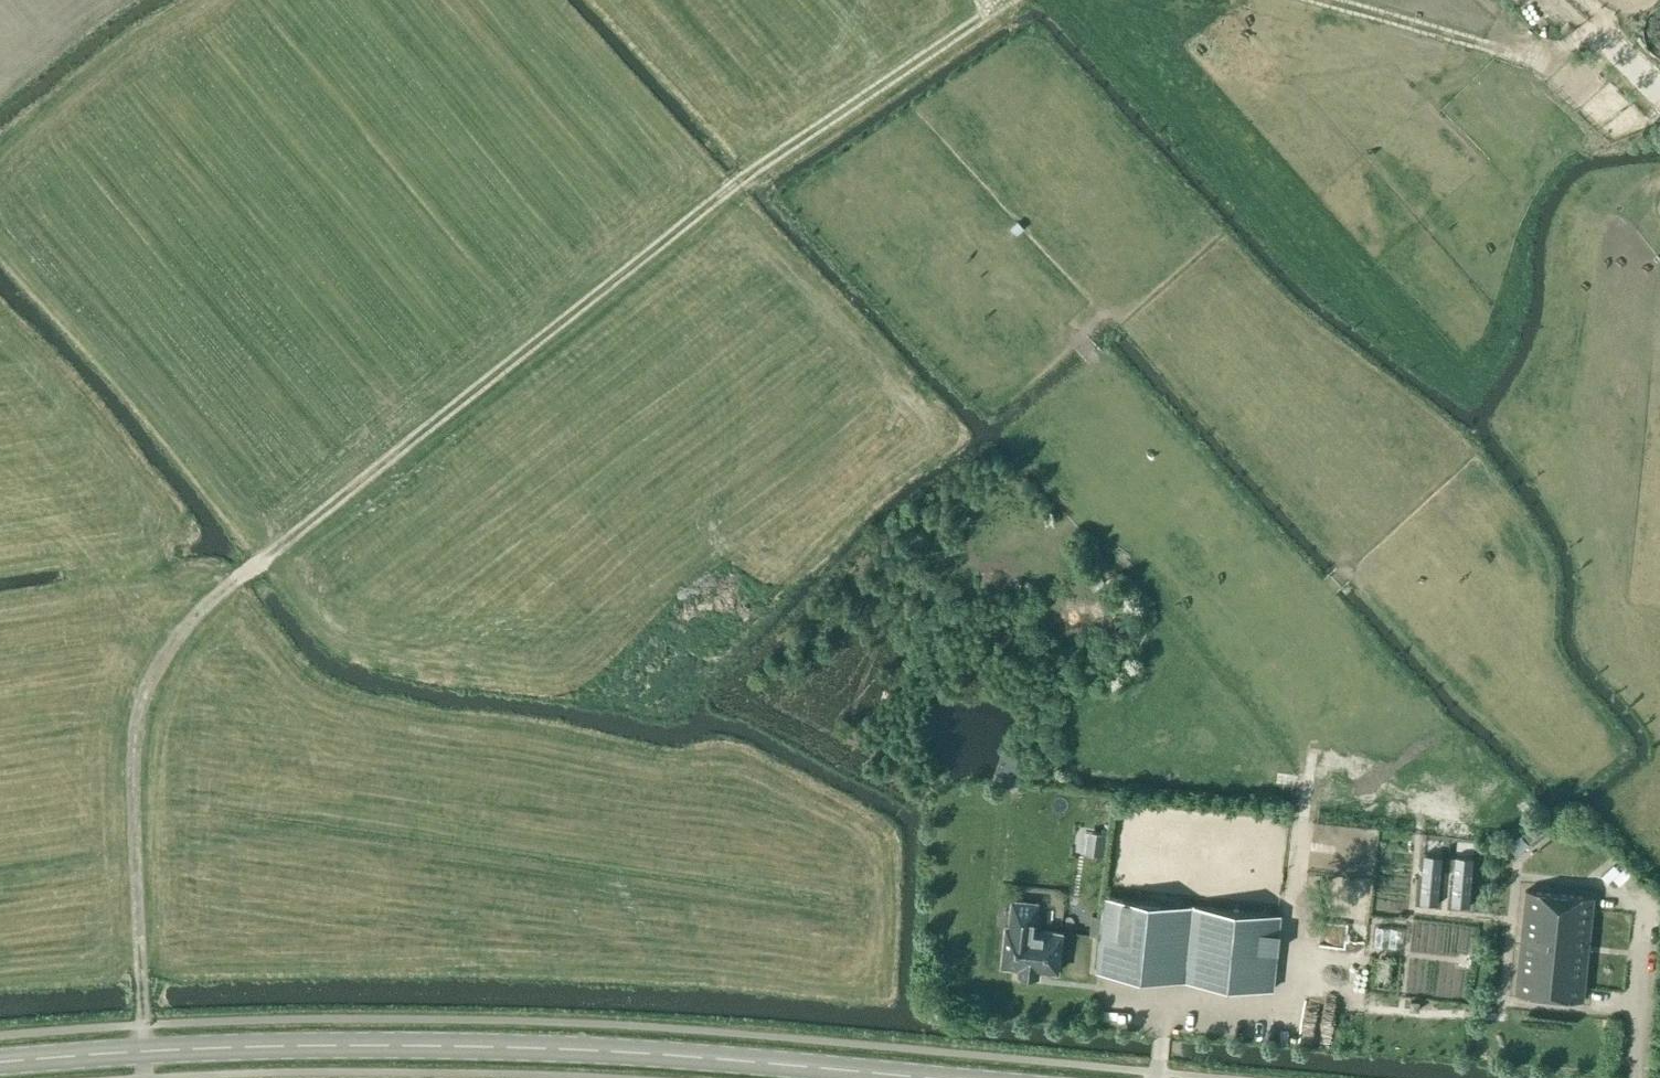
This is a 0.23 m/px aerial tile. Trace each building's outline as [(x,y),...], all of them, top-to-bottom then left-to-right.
[(1526,825),(1536,839),(1554,825),(1544,811),(1526,825)] [(1105,855),(1108,834),(1094,833),(1091,853),(1105,855)] [(1589,888),(1520,883),(1512,985),(1581,990),(1589,888)] [(1281,905),(1106,887),(1097,970),(1184,980),(1273,989),(1281,905)] [(1038,901),(1010,899),(1008,926),(1006,926),(1002,965),(1058,971),(1062,932),(1035,929),(1038,901)]
